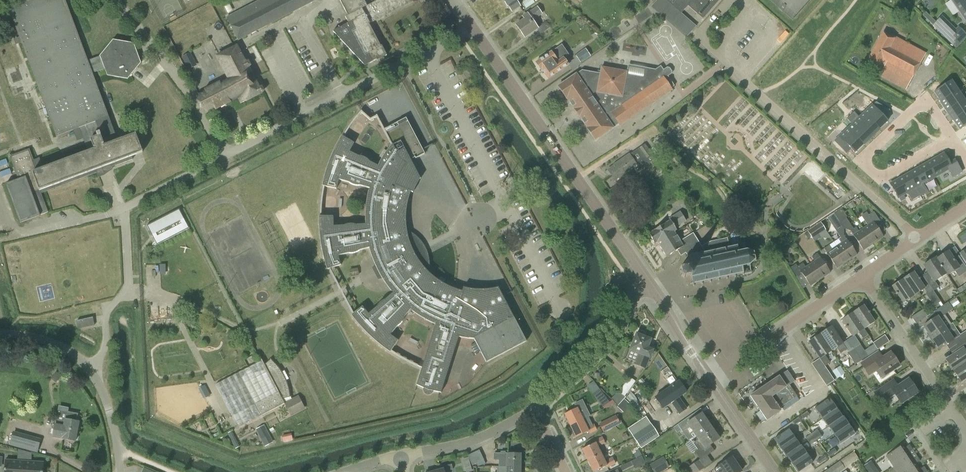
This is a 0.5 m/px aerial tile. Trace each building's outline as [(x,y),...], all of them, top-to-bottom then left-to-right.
[(65,0),(27,0),(8,7),(56,137),(79,128),(87,150),(37,169),(29,149),(9,156),(18,180),(5,184),(20,224),(40,216),(40,215),(48,212),(40,191),(143,153),(136,134),(118,141),(93,73),(105,69),(107,76),(128,79),(141,63),(134,43),(113,40),(100,56),(88,61),(65,0)] [(316,1),(315,0),(262,0),(226,19),(238,41),(316,1)] [(355,20),(332,32),(364,66),(376,60),(377,61),(387,56),(382,46),(380,46),(369,24),(413,1),(413,0),(378,0),(367,6),(364,0),(345,0),(355,20)] [(517,6),(514,2),(517,0),(504,0),(510,10),(517,6)] [(681,14),(688,6),(702,19),(719,0),(665,0),(681,14)] [(965,23),(965,0),(950,0),(965,23)] [(525,20),(516,26),(525,38),(536,30),(538,29),(538,28),(533,21),(542,14),(537,6),(527,13),(528,14),(523,17),(525,20)] [(958,27),(955,30),(946,20),(937,30),(956,48),(965,38),(965,34),(958,27)] [(894,39),(883,33),(868,60),(879,67),(880,65),(910,82),(926,55),(895,37),(894,39)] [(540,60),(536,63),(537,64),(541,71),(542,71),(543,72),(548,80),(558,73),(560,71),(564,69),(566,67),(568,66),(567,64),(563,59),(569,55),(562,45),(551,53),(547,55),(544,57),(543,58),(540,60)] [(245,63),(236,47),(217,58),(228,79),(198,94),(208,114),(238,98),(241,104),(261,93),(263,92),(262,88),(258,89),(248,69),(250,66),(248,63),(245,63)] [(581,63),(590,56),(585,49),(576,55),(581,63)] [(188,70),(197,65),(190,53),(182,57),(188,70)] [(656,70),(647,69),(629,65),(627,72),(602,67),(600,74),(582,70),(558,86),(567,99),(587,128),(595,141),(613,129),(613,128),(619,124),(620,126),(672,91),(671,89),(675,87),(668,76),(671,74),(671,72),(669,68),(667,68),(663,70),(661,67),(656,70)] [(467,83),(473,79),(467,68),(461,72),(467,83)] [(940,88),(935,91),(942,101),(959,90),(948,74),(936,82),(940,88)] [(959,90),(942,101),(948,110),(965,99),(959,90)] [(948,110),(954,119),(965,111),(965,100),(965,99),(948,110)] [(871,104),(862,112),(879,129),(887,121),(881,115),(888,108),(874,100),(871,104)] [(852,111),(849,114),(854,120),(871,137),(879,129),(862,112),(858,116),(852,111)] [(954,119),(961,129),(965,126),(965,111),(954,119)] [(421,148),(403,113),(394,117),(396,120),(383,127),(392,144),(388,149),(384,154),(381,160),(378,166),(369,162),(368,160),(367,159),(365,158),(363,157),(361,157),(359,157),(358,156),(349,152),(354,143),(341,136),(340,138),(337,144),(335,148),(332,155),(329,161),(327,167),(325,174),(323,182),(322,186),(336,189),(338,180),(348,183),(350,184),(352,185),(355,186),(357,186),(358,186),(360,186),(369,188),(368,191),(367,196),(366,202),(366,207),(365,213),(365,221),(365,223),(365,224),(356,225),(354,224),(352,224),(349,224),(347,225),(343,226),(333,226),(333,217),(319,217),(319,222),(319,228),(319,235),(320,242),(322,250),(323,256),(325,262),(327,270),(341,265),(338,256),(348,254),(350,254),(352,254),(354,253),(356,253),(357,252),(360,250),(369,248),(370,251),(370,252),(372,258),(375,266),(378,272),(381,278),(388,288),(391,291),(393,293),(385,300),(383,301),(381,302),(380,303),(378,304),(377,306),(376,307),(368,314),(362,307),(351,316),(353,319),(359,326),(369,336),(379,345),(386,350),(390,353),(398,341),(390,335),(397,327),(398,326),(400,325),(401,323),(402,322),(403,320),(404,319),(404,317),(410,310),(412,312),(415,314),(420,317),(424,320),(430,323),(438,326),(439,327),(416,386),(425,389),(424,390),(425,391),(425,392),(426,393),(427,394),(428,394),(429,394),(430,393),(431,393),(431,392),(432,391),(441,393),(458,337),(462,338),(466,339),(470,339),(473,339),(486,363),(526,341),(498,287),(497,288),(494,289),(491,289),(489,289),(486,290),(481,290),(480,290),(476,290),(472,289),(471,289),(468,289),(465,288),(463,288),(462,291),(456,289),(449,286),(442,283),(435,278),(428,272),(423,267),(422,266),(429,262),(416,237),(408,239),(407,234),(406,228),(406,221),(406,214),(407,206),(408,198),(411,192),(413,193),(414,191),(415,188),(416,186),(417,184),(419,181),(420,179),(407,153),(412,151),(412,152),(421,148)] [(854,120),(846,127),(863,145),(871,137),(854,120)] [(838,136),(833,140),(844,152),(849,147),(854,153),(863,145),(846,127),(838,136)] [(655,159),(651,154),(652,154),(645,144),(629,155),(619,161),(620,162),(608,170),(615,180),(637,166),(639,170),(655,159)] [(944,154),(925,164),(933,178),(948,170),(955,182),(965,177),(955,160),(949,163),(944,154)] [(872,175),(876,171),(874,168),(870,163),(865,167),(872,175)] [(823,175),(812,164),(804,173),(808,177),(809,176),(812,178),(811,179),(815,183),(823,175)] [(925,164),(908,174),(920,197),(928,192),(923,184),(933,178),(925,164)] [(12,170),(4,172),(5,182),(14,180),(12,170)] [(908,174),(890,184),(898,198),(907,193),(912,201),(920,197),(908,174)] [(179,209),(147,226),(157,245),(189,228),(179,209)] [(841,209),(833,214),(838,221),(845,217),(846,216),(841,209)] [(863,229),(873,244),(883,237),(875,226),(880,223),(873,212),(868,215),(870,218),(864,222),(868,226),(863,229)] [(827,218),(832,226),(838,221),(833,214),(827,218)] [(821,223),(808,232),(811,237),(814,242),(820,238),(818,235),(825,230),(821,223)] [(853,229),(850,231),(853,236),(863,251),(873,244),(863,229),(859,232),(855,227),(853,229)] [(703,251),(704,251),(693,233),(680,241),(676,234),(659,245),(667,257),(677,251),(680,256),(685,253),(687,255),(688,255),(688,257),(695,255),(695,253),(696,253),(697,255),(703,253),(703,251)] [(841,244),(837,247),(840,251),(843,256),(847,262),(856,255),(846,240),(843,236),(840,238),(838,239),(841,244)] [(688,255),(687,255),(687,257),(685,258),(686,263),(684,265),(685,267),(682,268),(682,267),(681,267),(681,268),(681,269),(680,269),(680,270),(681,270),(683,276),(681,276),(682,277),(683,277),(683,278),(691,277),(692,283),(690,283),(690,284),(692,284),(693,285),(694,286),(695,286),(694,284),(701,283),(702,285),(703,284),(702,283),(709,281),(710,283),(711,283),(711,281),(718,280),(718,281),(719,281),(719,279),(726,278),(727,280),(728,279),(727,277),(735,276),(735,277),(736,277),(736,276),(743,274),(743,276),(744,276),(744,274),(751,273),(750,268),(751,268),(750,266),(755,261),(757,262),(757,261),(755,260),(754,253),(755,252),(755,251),(753,252),(747,250),(747,248),(746,248),(745,243),(738,245),(738,244),(737,244),(737,246),(730,247),(729,246),(729,245),(727,239),(717,241),(710,242),(712,252),(705,253),(704,251),(703,251),(703,253),(697,255),(696,253),(695,253),(695,255),(688,257),(688,255)] [(847,262),(837,247),(832,250),(829,245),(824,249),(837,268),(847,262)] [(947,276),(954,271),(958,277),(965,272),(965,268),(957,254),(959,253),(955,247),(937,259),(935,258),(947,276)] [(810,265),(820,280),(830,273),(817,253),(811,257),(815,262),(810,265)] [(947,276),(935,258),(924,265),(928,272),(922,275),(923,277),(924,277),(940,302),(938,303),(940,306),(947,302),(938,288),(935,282),(946,275),(947,276)] [(820,280),(810,265),(806,268),(802,263),(797,267),(795,264),(790,268),(797,278),(802,275),(810,287),(820,280)] [(350,277),(358,276),(357,268),(349,270),(350,277)] [(924,277),(923,277),(919,280),(914,272),(903,279),(917,300),(921,296),(919,293),(924,289),(927,294),(926,295),(933,306),(938,303),(940,302),(924,277)] [(912,303),(917,300),(903,279),(892,287),(903,303),(909,299),(912,303)] [(952,308),(959,304),(956,298),(949,303),(952,308)] [(931,338),(952,324),(952,323),(950,324),(944,315),(952,309),(948,302),(934,311),(938,317),(923,327),(931,338)] [(852,313),(864,330),(875,323),(863,306),(852,313)] [(916,324),(927,316),(923,309),(911,317),(916,324)] [(867,335),(864,330),(852,313),(841,320),(853,337),(858,333),(862,339),(867,335)] [(95,325),(93,318),(77,321),(78,329),(95,325)] [(965,338),(965,331),(960,335),(952,324),(931,338),(939,350),(946,346),(949,350),(965,338)] [(820,335),(831,352),(836,348),(840,354),(846,350),(842,344),(843,344),(832,327),(820,335)] [(643,336),(643,332),(639,331),(636,334),(636,333),(629,350),(637,353),(633,364),(645,369),(650,358),(649,358),(653,350),(647,348),(651,339),(643,336)] [(831,352),(820,335),(816,337),(814,334),(809,338),(811,341),(809,343),(824,366),(829,363),(825,356),(831,352)] [(877,350),(889,342),(884,335),(873,343),(877,350)] [(965,352),(965,338),(949,350),(953,356),(946,361),(953,371),(965,363),(965,354),(965,352)] [(398,345),(394,351),(401,356),(405,351),(398,345)] [(854,349),(861,360),(867,356),(860,345),(854,349)] [(855,365),(861,360),(854,349),(847,354),(855,365)] [(883,358),(878,351),(859,363),(869,377),(880,369),(884,376),(900,366),(891,353),(883,358)] [(283,399),(290,398),(289,389),(286,381),(282,373),(276,366),(270,360),(265,365),(264,365),(261,360),(260,360),(261,361),(215,385),(238,429),(284,405),(285,405),(282,400),(283,399)] [(953,371),(961,382),(965,379),(965,363),(953,371)] [(833,370),(838,378),(846,373),(842,365),(833,370)] [(670,386),(679,381),(669,366),(661,371),(670,386)] [(826,369),(820,373),(827,385),(834,380),(826,369)] [(624,397),(635,381),(629,377),(622,387),(622,393),(621,395),(624,397)] [(786,387),(779,377),(750,397),(767,421),(780,412),(780,411),(783,409),(781,407),(797,396),(789,385),(786,387)] [(898,387),(893,379),(873,393),(880,404),(895,394),(901,403),(918,393),(909,379),(898,387)] [(687,409),(679,397),(686,392),(679,381),(665,391),(659,395),(665,404),(669,401),(678,415),(687,409)] [(201,394),(208,391),(205,386),(198,389),(201,394)] [(837,392),(822,402),(830,413),(844,403),(837,392)] [(622,401),(615,395),(611,399),(618,405),(622,401)] [(291,416),(305,409),(298,396),(284,403),(285,405),(291,416)] [(609,403),(606,398),(599,403),(602,407),(609,403)] [(570,426),(583,419),(579,411),(585,408),(582,402),(575,405),(577,408),(565,414),(570,426)] [(844,403),(830,413),(835,421),(836,421),(850,411),(844,403)] [(850,411),(836,421),(841,429),(856,419),(851,410),(850,411)] [(76,421),(78,414),(67,412),(66,419),(65,419),(65,421),(57,420),(54,434),(53,438),(67,440),(66,444),(74,445),(75,442),(79,422),(76,421)] [(699,439),(713,430),(709,424),(710,422),(707,418),(705,419),(703,415),(697,420),(693,414),(673,428),(677,433),(681,430),(682,432),(690,427),(697,437),(699,439)] [(603,433),(620,424),(616,415),(598,424),(603,433)] [(656,437),(644,418),(627,429),(639,448),(656,437)] [(583,419),(570,426),(576,437),(588,431),(589,434),(596,430),(593,425),(587,428),(583,419)] [(856,419),(841,429),(847,438),(862,427),(856,419)] [(794,424),(779,434),(785,443),(800,433),(794,424)] [(261,439),(269,435),(264,425),(256,430),(261,439)] [(694,452),(700,461),(714,451),(710,445),(719,439),(717,436),(718,434),(716,430),(713,431),(713,430),(699,439),(697,437),(693,440),(695,443),(693,444),(697,450),(694,452)] [(23,448),(26,437),(14,433),(11,444),(23,448)] [(800,433),(785,443),(791,451),(791,450),(806,441),(800,433)] [(37,452),(40,441),(26,437),(23,448),(37,452)] [(588,461),(601,454),(598,447),(605,443),(602,437),(594,442),(595,443),(582,450),(588,461)] [(806,441),(791,450),(797,459),(812,449),(806,440),(806,441)] [(893,468),(915,453),(909,445),(905,448),(903,445),(886,456),(893,468)] [(812,449),(797,459),(803,467),(818,457),(812,449)] [(472,466),(484,460),(479,450),(467,456),(472,466)] [(831,451),(823,456),(826,460),(833,455),(831,451)] [(842,459),(847,466),(860,458),(855,451),(842,459)] [(499,467),(521,467),(521,454),(494,453),(494,460),(499,460),(499,467)] [(918,467),(915,464),(920,461),(915,453),(893,468),(896,471),(910,471),(918,467)] [(588,461),(593,471),(594,471),(606,466),(607,468),(615,464),(612,458),(605,461),(601,454),(588,461)] [(646,462),(643,456),(622,466),(625,471),(646,462)] [(669,468),(663,457),(649,465),(653,471),(662,471),(669,468)] [(742,471),(732,457),(713,470),(714,471),(741,471),(742,471)] [(25,461),(3,460),(3,471),(24,471),(25,461)] [(698,460),(688,467),(691,471),(698,471),(704,468),(698,460)] [(25,461),(24,471),(43,471),(44,463),(25,461)] [(875,467),(871,461),(863,466),(867,471),(875,467)] [(844,468),(840,462),(825,471),(838,471),(844,468)] [(860,471),(854,463),(850,466),(854,471),(860,471)]
